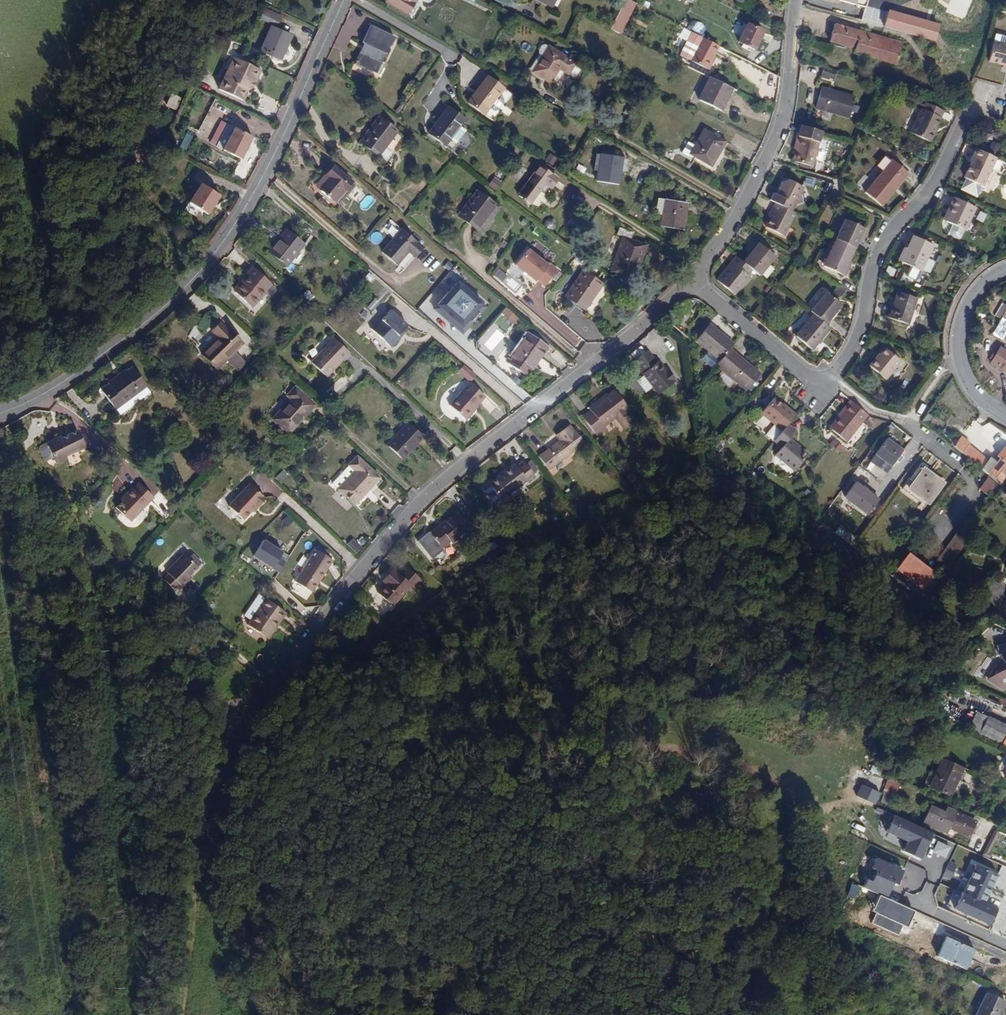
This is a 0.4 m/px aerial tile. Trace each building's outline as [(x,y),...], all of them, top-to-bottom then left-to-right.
[(386,1),(407,13),(415,0),(387,0),(386,1)] [(607,26),(622,34),(634,9),(619,2),(607,26)] [(275,26),(278,18),(261,10),(257,17),(275,26)] [(890,11),(886,26),(936,39),(939,25),(890,11)] [(754,50),(763,31),(747,24),(738,42),(754,50)] [(856,48),(856,52),(898,64),(903,42),(836,24),(831,41),(856,48)] [(374,72),(378,63),(380,64),(385,54),(394,37),(369,25),(361,43),(363,44),(366,45),(363,52),(360,51),(355,63),(374,72)] [(280,60),(290,36),(270,27),(260,51),(280,60)] [(993,43),(988,61),(1003,65),(1005,66),(1005,38),(995,35),(993,43)] [(718,46),(701,37),(689,61),(706,70),(718,46)] [(532,72),(549,83),(558,69),(567,74),(572,78),(574,77),(579,70),(579,67),(574,64),(574,63),(548,47),(532,72)] [(812,54),(804,52),(803,60),(810,62),(812,54)] [(262,70),(235,57),(220,88),(243,100),(249,89),(252,91),(262,70)] [(838,71),(825,67),(822,76),(835,79),(838,71)] [(767,72),(764,82),(777,85),(780,75),(767,72)] [(467,102),(483,114),(503,89),(487,77),(467,102)] [(698,100),(720,111),(732,89),(710,78),(698,100)] [(822,95),(860,106),(860,105),(854,103),(856,97),(824,88),(822,95)] [(860,106),(822,95),(818,107),(850,117),(852,110),(858,112),(860,106)] [(944,112),(928,104),(925,111),(923,110),(913,132),(931,142),(936,132),(935,132),(944,112)] [(465,120),(448,107),(428,133),(445,146),(465,120)] [(360,142),(378,156),(397,131),(379,118),(360,142)] [(243,160),(254,137),(236,128),(228,125),(217,147),(225,151),(243,160)] [(726,142),(704,129),(689,154),(711,167),(726,142)] [(819,141),(798,136),(796,143),(799,143),(797,150),(794,160),(812,165),(819,141)] [(995,157),(976,149),(973,154),(971,153),(969,158),(971,159),(962,179),(965,180),(960,189),(962,192),(972,197),(975,196),(979,188),(980,188),(995,157)] [(622,159),(622,158),(600,154),(596,181),(618,185),(620,171),(622,159)] [(912,166),(895,158),(877,196),(897,205),(905,187),(902,186),(912,166)] [(325,174),(327,176),(317,187),(334,202),(351,183),(332,166),(325,174)] [(557,179),(539,166),(518,196),(530,204),(540,190),(543,192),(548,186),(550,188),(557,179)] [(915,168),(912,166),(902,186),(905,187),(915,168)] [(327,176),(325,174),(315,185),(317,187),(327,176)] [(489,185),(497,190),(502,182),(494,176),(489,185)] [(768,200),(770,201),(787,209),(790,202),(795,199),(795,192),(798,186),(785,180),(783,184),(780,182),(776,189),(779,190),(776,195),(772,193),(768,200)] [(210,216),(222,197),(203,185),(191,204),(210,216)] [(495,205),(477,191),(458,215),(476,229),(495,205)] [(366,211),(375,200),(368,194),(359,204),(366,211)] [(954,205),(957,207),(951,219),(956,222),(952,229),(953,231),(961,236),(963,235),(967,228),(969,229),(980,208),(959,196),(954,205)] [(660,227),(682,230),(686,203),(665,199),(660,227)] [(787,209),(770,201),(767,209),(769,210),(766,216),(761,225),(779,233),(790,210),(787,209)] [(947,217),(951,219),(957,207),(954,205),(947,217)] [(551,217),(544,224),(552,231),(559,223),(551,217)] [(848,220),(839,240),(858,248),(867,230),(848,220)] [(610,271),(635,279),(646,245),(631,239),(633,232),(619,227),(616,234),(623,236),(610,271)] [(270,253),(286,266),(304,245),(285,229),(279,237),(281,239),(270,253)] [(414,257),(422,248),(402,230),(383,253),(397,265),(408,252),(414,257)] [(931,244),(911,234),(900,260),(920,268),(931,244)] [(281,239),(279,237),(268,251),(270,253),(281,239)] [(846,276),(858,248),(839,240),(826,267),(846,276)] [(745,263),(750,267),(760,276),(775,258),(757,243),(752,249),(754,251),(750,256),(745,263)] [(537,280),(545,286),(558,271),(549,264),(548,266),(528,250),(515,266),(536,282),(537,280)] [(740,259),(734,254),(723,269),(729,273),(740,259)] [(746,272),(750,267),(745,263),(740,259),(729,273),(723,269),(716,277),(734,292),(749,274),(746,272)] [(491,273),(501,282),(508,275),(497,266),(491,273)] [(892,275),(893,268),(885,266),(883,274),(892,275)] [(251,308),(265,292),(265,291),(271,285),(255,269),(254,269),(253,268),(246,274),(248,276),(233,291),(251,308)] [(601,284),(583,271),(565,296),(584,310),(601,284)] [(492,304),(461,277),(435,308),(466,334),(492,304)] [(811,311),(815,314),(826,324),(842,305),(826,292),(811,311)] [(914,298),(895,292),(887,318),(905,324),(914,298)] [(373,313),(383,304),(377,297),(367,307),(373,313)] [(996,316),(1004,304),(1001,303),(994,315),(996,316)] [(996,316),(1002,320),(994,333),(1003,338),(1005,333),(1005,306),(1004,304),(996,316)] [(513,325),(520,319),(510,307),(503,312),(513,325)] [(365,309),(361,315),(368,321),(373,315),(365,309)] [(402,331),(408,325),(391,309),(381,319),(380,318),(370,328),(390,347),(399,337),(398,335),(402,331)] [(831,328),(826,324),(815,314),(803,329),(800,327),(794,334),(813,350),(831,328)] [(217,369),(243,343),(221,321),(211,331),(216,336),(201,352),(217,369)] [(722,361),(732,350),(736,345),(711,325),(698,342),(722,361)] [(547,347),(527,333),(507,361),(527,375),(547,347)] [(312,364),(327,378),(349,354),(334,340),(312,364)] [(992,362),(1005,371),(1005,350),(1001,347),(996,354),(994,353),(992,356),(995,357),(992,362)] [(763,374),(732,350),(722,361),(719,366),(750,391),(763,374)] [(873,368),(889,380),(903,363),(888,351),(880,361),(879,360),(873,368)] [(647,352),(633,363),(658,396),(673,384),(673,383),(675,381),(670,375),(668,376),(666,373),(658,363),(657,363),(647,352)] [(714,366),(719,360),(709,353),(704,359),(714,366)] [(472,382),(478,375),(465,364),(459,371),(472,382)] [(102,390),(115,408),(145,386),(146,386),(132,367),(102,390)] [(465,419),(485,397),(469,383),(449,405),(465,419)] [(115,408),(120,415),(150,392),(145,386),(115,408)] [(288,434),(314,405),(295,387),(285,398),(288,402),(272,419),(288,434)] [(595,437),(604,430),(615,421),(624,431),(634,423),(626,413),(629,411),(616,395),(608,401),(603,405),(601,403),(589,412),(591,414),(583,421),(595,437)] [(789,424),(796,415),(787,408),(774,399),(762,413),(776,424),(768,435),(776,441),(784,431),(789,424)] [(833,428),(850,442),(871,416),(852,401),(848,407),(849,408),(833,428)] [(403,460),(424,438),(408,423),(387,445),(403,460)] [(542,455),(551,468),(586,442),(572,424),(559,434),(563,439),(542,455)] [(789,424),(784,431),(776,441),(783,446),(777,454),(795,469),(809,452),(790,437),(796,430),(789,424)] [(85,447),(76,430),(46,443),(56,464),(67,459),(65,455),(76,450),(77,451),(85,447)] [(595,437),(597,440),(606,433),(604,430),(595,437)] [(953,447),(970,460),(981,468),(1001,483),(1005,477),(1005,448),(1005,447),(997,456),(1000,458),(996,462),(990,457),(987,460),(968,444),(970,443),(961,436),(953,447)] [(833,439),(829,446),(841,452),(844,445),(833,439)] [(887,440),(876,455),(892,466),(903,451),(887,440)] [(355,471),(338,489),(354,505),(380,478),(357,457),(349,465),(355,471)] [(517,465),(515,463),(490,483),(503,499),(527,480),(529,482),(537,476),(524,460),(517,465)] [(926,468),(922,464),(903,489),(927,506),(943,485),(937,481),(938,480),(929,473),(928,474),(924,471),(926,468)] [(995,482),(988,477),(980,489),(987,494),(995,482)] [(115,506),(130,520),(152,496),(138,482),(132,488),(131,486),(120,497),(122,499),(115,506)] [(856,483),(846,497),(869,515),(880,500),(856,483)] [(258,507),(265,499),(249,484),(228,506),(243,520),(251,511),(256,506),(258,507)] [(469,526),(456,512),(445,522),(444,520),(430,533),(442,547),(451,539),(454,542),(459,537),(458,535),(469,526)] [(969,538),(960,532),(939,562),(949,569),(967,544),(970,540),(969,538)] [(348,545),(358,554),(364,547),(353,538),(348,545)] [(284,551),(266,540),(255,557),(273,568),(280,559),(284,551)] [(333,560),(317,550),(297,581),(313,591),(333,560)] [(920,596),(938,573),(911,553),(898,569),(909,578),(904,585),(920,596)] [(189,560),(184,555),(167,572),(170,575),(180,585),(183,587),(188,581),(186,580),(191,575),(202,564),(193,555),(189,560)] [(284,561),(280,559),(273,568),(277,571),(284,561)] [(395,570),(388,578),(391,581),(388,585),(381,593),(397,606),(414,585),(417,588),(423,581),(411,570),(404,577),(395,570)] [(170,575),(165,580),(175,591),(180,585),(170,575)] [(281,622),(287,613),(260,594),(245,616),(251,620),(248,625),(266,637),(278,620),(281,622)] [(266,637),(269,640),(281,622),(278,620),(266,637)] [(1003,655),(1005,662),(997,665),(987,679),(1002,688),(1005,687),(1005,644),(998,656),(1003,655)] [(977,712),(968,730),(979,735),(980,733),(1005,745),(1005,726),(977,712)] [(997,773),(1005,777),(1005,754),(997,773)] [(962,768),(942,759),(930,787),(949,796),(962,768)] [(885,789),(864,781),(859,793),(880,801),(885,789)] [(923,821),(938,828),(940,824),(949,828),(968,836),(975,821),(952,811),(948,814),(944,812),(930,806),(923,821)] [(936,834),(895,814),(887,831),(910,843),(906,852),(923,860),(936,834)] [(940,824),(938,828),(947,832),(949,828),(940,824)] [(999,832),(995,830),(985,851),(990,853),(999,832)] [(952,848),(940,842),(935,852),(948,858),(952,848)] [(905,870),(880,859),(875,869),(882,872),(876,882),(870,880),(866,887),(891,899),(897,884),(902,887),(907,877),(905,870)] [(955,880),(957,863),(948,862),(945,878),(955,880)] [(996,875),(976,866),(964,892),(962,892),(955,908),(968,914),(971,908),(979,912),(984,901),(996,875)] [(1001,909),(984,901),(979,912),(971,908),(968,914),(993,926),(1001,909)] [(841,915),(840,917),(849,922),(850,919),(847,917),(853,904),(847,902),(842,915),(841,915)] [(890,941),(897,929),(885,923),(878,935),(890,941)] [(946,937),(937,956),(964,968),(972,950),(946,937)] [(975,1014),(998,1014),(1005,1002),(985,993),(975,1014)]
